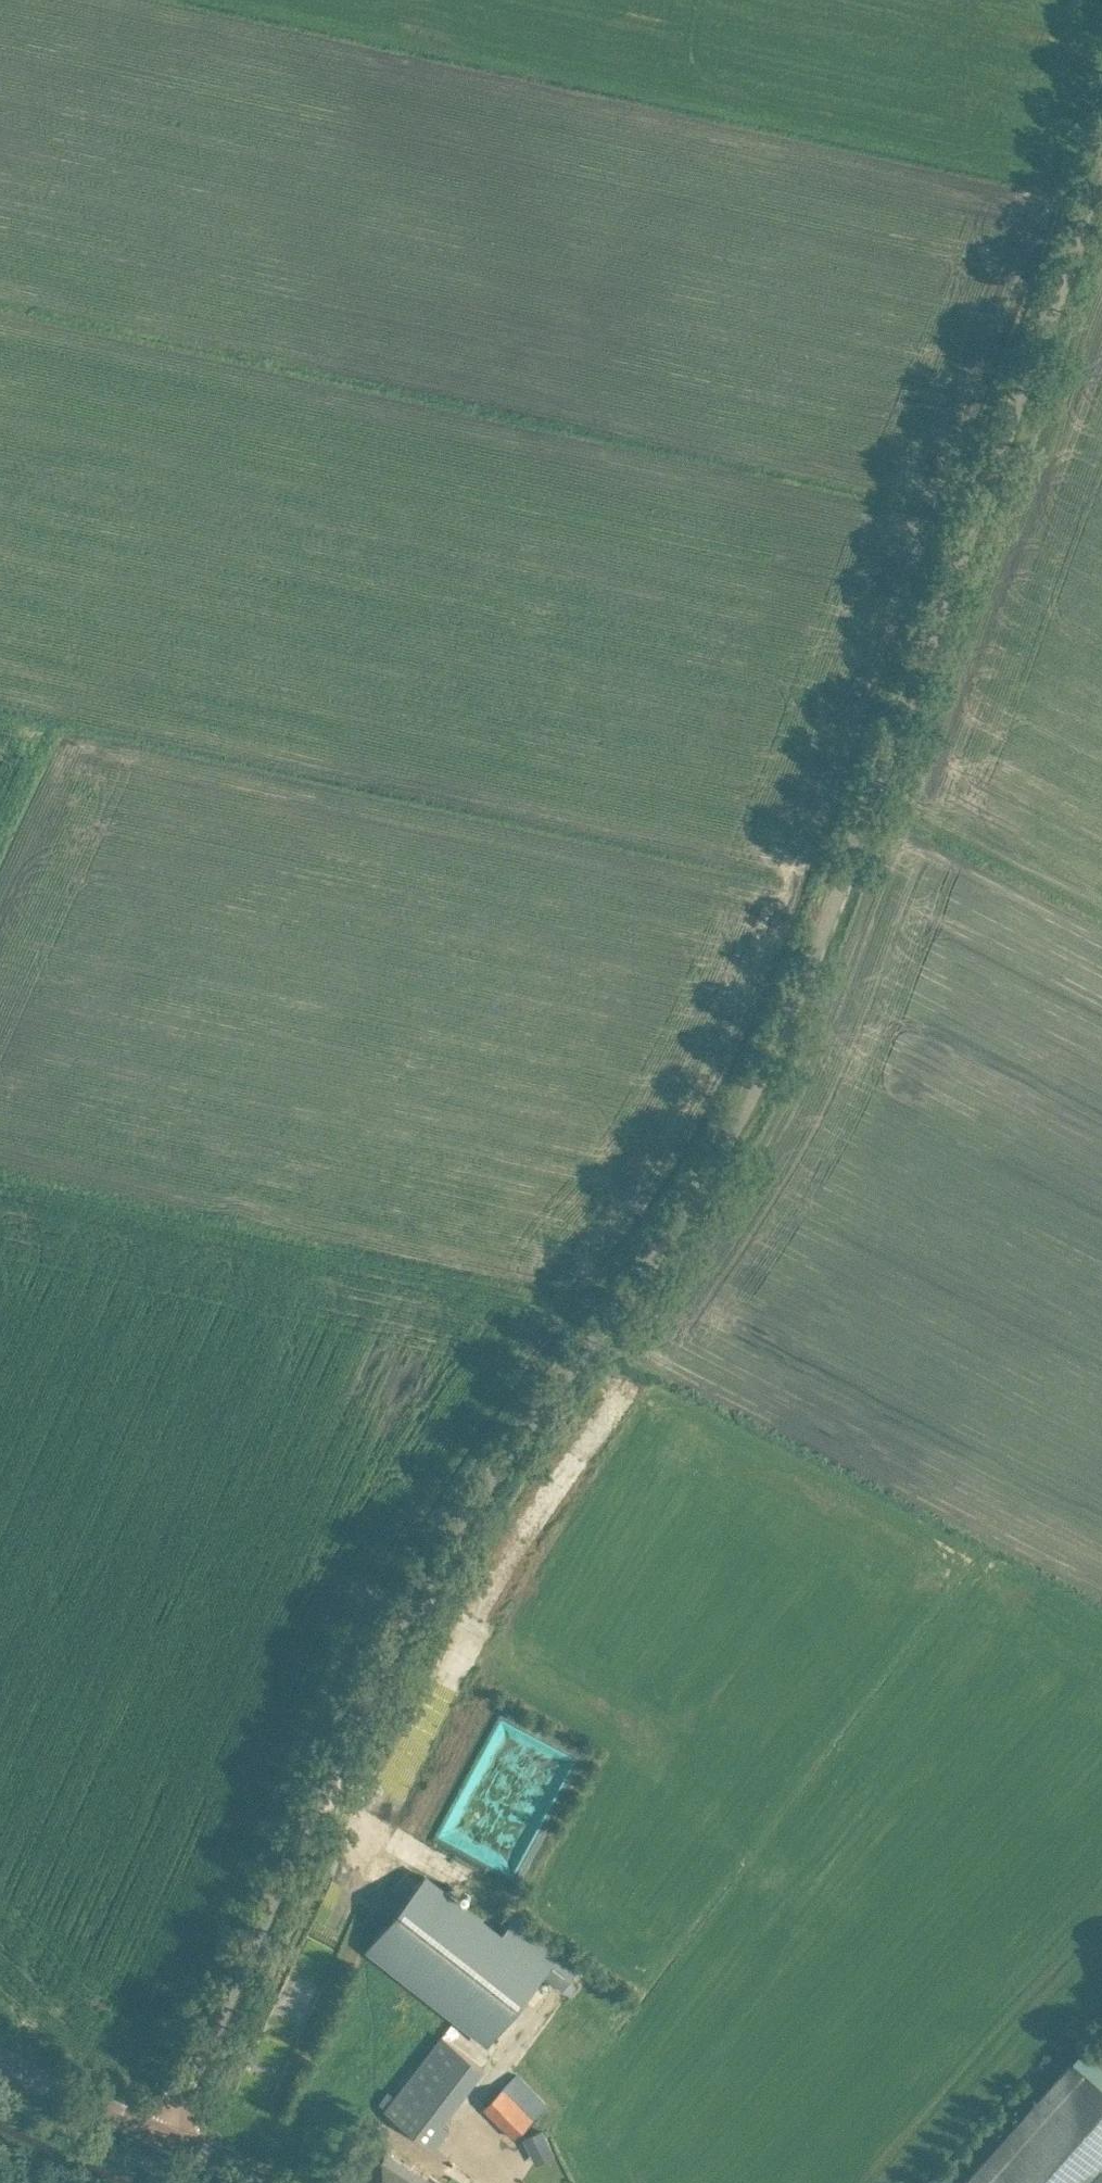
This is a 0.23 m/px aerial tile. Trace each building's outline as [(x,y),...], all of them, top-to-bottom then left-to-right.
[(578,1970),(515,1919),(501,1937),(425,1876),(369,1946),(490,2043),(544,1975),(562,1990),(578,1970)] [(386,2108),(435,2146),(449,2126),(442,2121),(484,2067),(442,2035),(386,2108)] [(962,2182),(1101,2182),(1101,2063),(1084,2046),(962,2182)] [(482,2106),(512,2137),(547,2103),(516,2071),(482,2106)] [(388,2149),(365,2182),(440,2182),(388,2149)]
